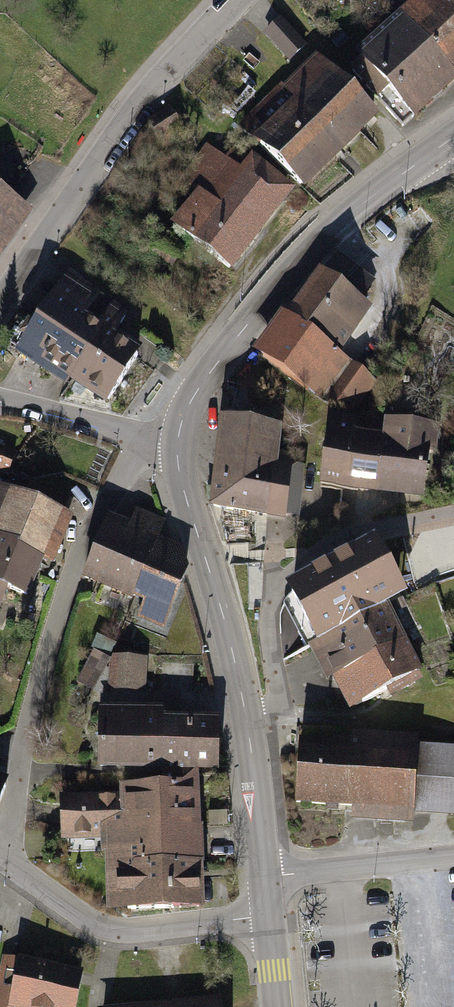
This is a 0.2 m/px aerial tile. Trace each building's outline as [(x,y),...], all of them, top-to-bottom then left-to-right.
[(403,22),(453,80),(453,7),(451,4),(448,0),(429,0),(403,22)] [(306,47),(280,18),(263,35),(289,63),(306,47)] [(403,22),(360,62),(416,118),(453,82),(453,80),(403,22)] [(321,50),(245,126),(308,188),(384,112),(321,50)] [(184,116),(171,106),(156,125),(170,135),(184,116)] [(196,194),(173,224),(230,268),(294,185),(252,154),(238,172),(207,149),(181,183),(196,194)] [(39,208),(0,181),(0,265),(39,208)] [(340,357),(372,314),(359,305),(374,284),(340,258),(266,358),(347,418),(373,382),(340,357)] [(71,268),(57,294),(101,323),(66,382),(106,402),(146,338),(121,320),(129,309),(71,268)] [(101,323),(57,294),(17,355),(66,382),(101,323)] [(355,432),(357,421),(331,419),(325,485),(351,488),(412,494),(428,496),(431,457),(439,458),(442,429),(387,423),(386,435),(355,432)] [(280,430),(225,424),(215,511),(280,519),(282,506),(300,508),(304,473),(276,469),(280,430)] [(0,440),(0,465),(13,470),(21,447),(0,440)] [(73,513),(0,487),(0,603),(5,589),(30,599),(39,576),(47,556),(55,559),(73,513)] [(113,522),(90,581),(135,599),(157,541),(163,527),(140,518),(135,531),(113,522)] [(181,549),(157,541),(135,599),(145,608),(139,621),(165,632),(187,572),(181,549)] [(291,592),(321,646),(329,642),(388,609),(411,596),(381,542),(291,592)] [(422,672),(388,609),(329,642),(338,660),(354,688),(363,704),(422,672)] [(109,659),(92,651),(76,684),(92,694),(109,659)] [(147,659),(111,658),(109,693),(146,694),(147,659)] [(161,714),(103,714),(103,769),(161,769),(161,723),(161,714)] [(161,723),(161,769),(217,769),(217,723),(161,723)] [(301,749),(298,818),(414,824),(415,815),(453,817),(453,755),(420,753),(421,744),(348,741),(347,751),(301,749)] [(0,774),(0,809),(12,778),(0,774)] [(125,789),(126,797),(128,855),(145,854),(145,868),(201,865),(198,778),(166,779),(166,787),(125,789)] [(104,844),(106,914),(202,911),(201,865),(145,868),(145,854),(128,855),(126,797),(63,798),(64,845),(104,844)] [(80,972),(5,957),(0,984),(0,1006),(73,1006),(80,972)] [(132,1006),(220,1006),(219,999),(132,1006)]
